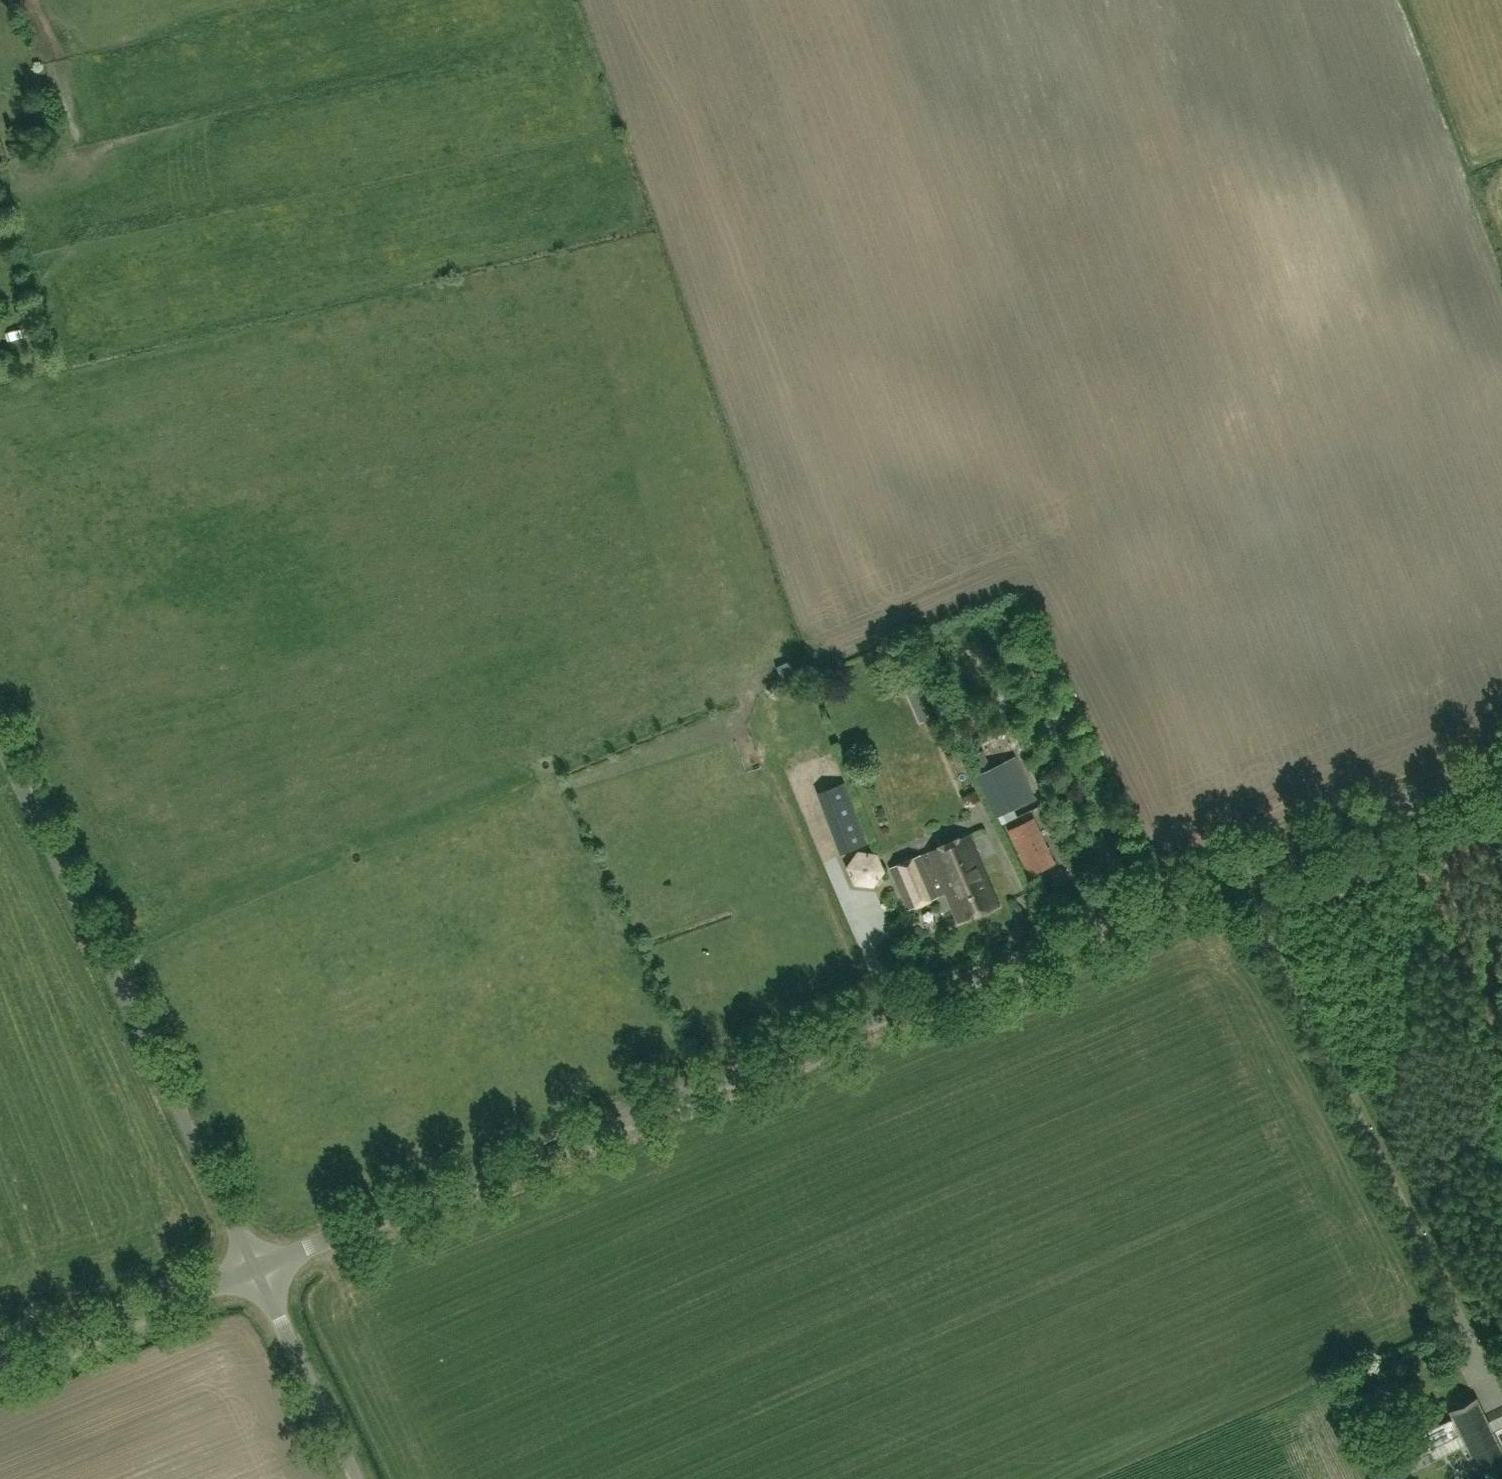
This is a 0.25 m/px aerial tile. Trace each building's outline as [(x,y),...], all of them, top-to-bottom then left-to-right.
[(913,705),(932,697),(924,681),(906,690),(913,705)] [(982,749),(978,740),(967,745),(971,754),(982,749)] [(1014,757),(977,775),(996,815),(1033,797),(1014,757)] [(818,792),(841,853),(867,843),(844,782),(818,792)] [(1034,818),(1007,830),(1029,876),(1055,864),(1034,818)] [(957,922),(998,905),(968,835),(890,868),(907,910),(945,894),(957,922)] [(1394,1378),(1360,1395),(1375,1425),(1399,1413),(1389,1392),(1399,1387),(1394,1378)] [(1489,1473),(1487,1469),(1501,1462),(1501,1448),(1479,1400),(1450,1415),(1452,1418),(1420,1434),(1428,1451),(1460,1436),(1478,1474),(1484,1471),(1485,1474),(1489,1473)]
